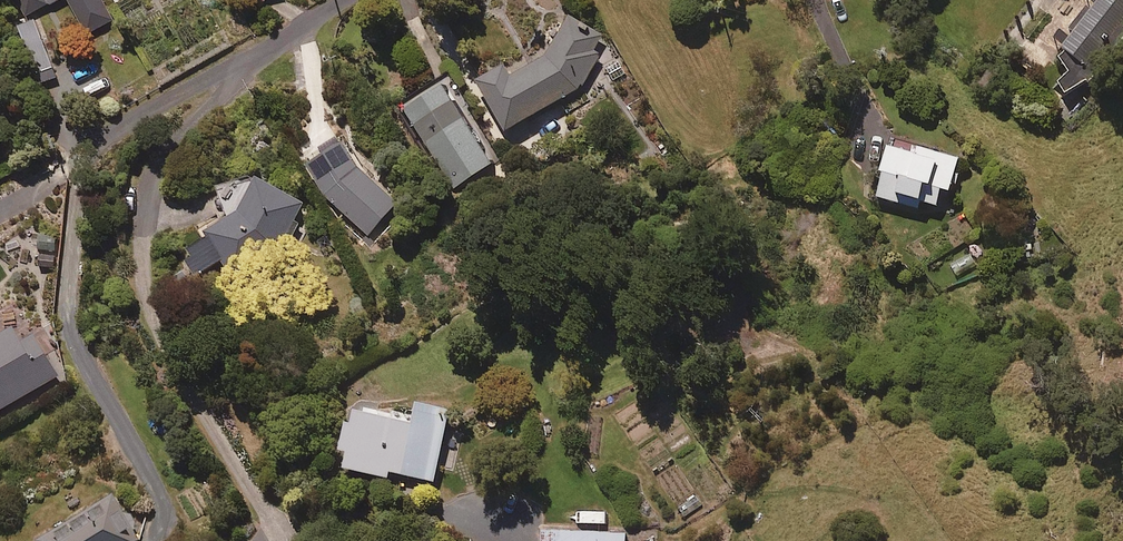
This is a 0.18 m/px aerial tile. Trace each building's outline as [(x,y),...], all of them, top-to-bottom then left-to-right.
[(29,20),(62,0),(17,0),(29,20)] [(96,0),(67,0),(88,34),(109,22),(96,0)] [(1120,6),(1113,0),(1106,0),(1104,3),(1100,0),(1090,0),(1087,5),(1090,8),(1071,34),(1076,37),(1062,56),(1066,59),(1059,68),(1071,77),(1060,87),(1066,98),(1087,86),(1091,87),(1122,46),(1122,2),(1120,6)] [(506,136),(571,98),(578,102),(600,58),(592,54),(601,37),(567,20),(548,58),(514,78),(508,69),(477,87),(506,136)] [(37,22),(18,31),(45,88),(63,79),(37,22)] [(1050,53),(1030,41),(1017,63),(1037,75),(1050,53)] [(490,167),(439,91),(404,115),(455,191),(490,167)] [(343,150),(307,173),(331,211),(369,240),(395,205),(361,178),(343,150)] [(919,160),(889,155),(881,203),(950,214),(958,162),(919,156),(919,160)] [(208,238),(235,284),(275,257),(302,212),(256,179),(217,203),(230,225),(208,238)] [(977,270),(969,250),(949,258),(957,278),(977,270)] [(16,332),(0,341),(0,411),(59,378),(35,337),(22,344),(16,332)] [(412,435),(357,425),(354,441),(345,439),(342,455),(349,457),(346,473),(435,489),(448,419),(416,413),(412,435)] [(115,497),(43,540),(142,540),(115,497)] [(544,532),(544,540),(625,540),(625,535),(544,532)]
